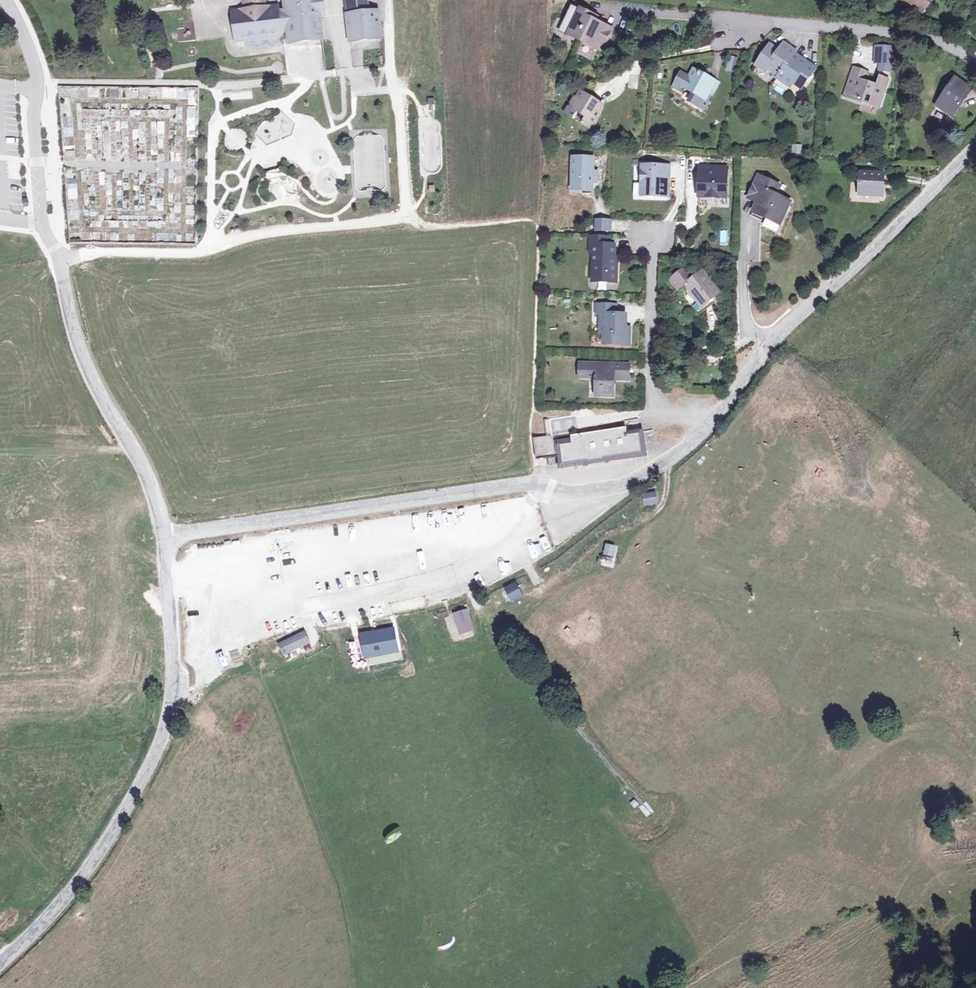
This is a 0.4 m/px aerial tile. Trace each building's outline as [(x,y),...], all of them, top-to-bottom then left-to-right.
[(265,11),(264,0),(244,0),(246,14),(233,15),(237,46),(247,45),(247,50),(273,47),(273,41),(283,40),(283,39),(279,15),(279,9),(265,11)] [(299,45),(323,41),(317,0),(285,0),(287,14),(279,15),(283,39),(290,38),(291,46),(299,45)] [(347,16),(350,41),(380,37),(380,35),(377,12),(367,14),(366,0),(345,0),(347,16)] [(910,4),(922,13),(932,0),(909,0),(912,2),(910,4)] [(560,31),(576,39),(585,44),(587,41),(594,45),(592,48),(601,53),(612,32),(596,24),(598,20),(573,7),(560,31)] [(178,42),(195,40),(194,25),(177,26),(178,42)] [(777,54),(768,48),(756,64),(765,71),(768,68),(779,75),(793,55),(795,53),(783,45),(779,51),(777,54)] [(770,45),(768,48),(777,54),(779,51),(770,45)] [(890,47),(874,46),(873,63),(878,63),(878,71),(888,71),(890,47)] [(805,63),(793,55),(779,75),(778,77),(790,85),(793,81),(802,87),(813,70),(805,64),(805,63)] [(738,58),(728,56),(725,70),(735,72),(738,58)] [(679,73),(672,88),(681,93),(684,87),(692,92),(688,101),(704,108),(709,98),(705,96),(707,90),(712,93),(718,81),(706,75),(707,72),(706,66),(701,68),(699,72),(691,69),(687,77),(679,73)] [(860,80),(863,72),(853,69),(844,95),(871,104),(875,95),(881,97),(887,80),(879,77),(876,86),(864,81),(860,80)] [(953,80),(936,105),(941,108),(940,111),(950,118),(964,97),(963,97),(967,90),(953,80)] [(602,107),(581,93),(577,100),(575,99),(565,115),(573,120),(577,114),(585,119),(581,125),(592,132),(602,107)] [(877,106),(881,97),(875,95),(871,104),(877,106)] [(800,153),(801,144),(792,143),(791,152),(800,153)] [(593,159),(573,159),(572,191),(583,191),(583,189),(592,189),(592,183),(597,183),(597,174),(593,173),(593,159)] [(669,168),(642,167),(641,197),(666,198),(666,186),(669,186),(669,168)] [(727,168),(708,167),(708,175),(702,175),(699,178),(699,192),(707,192),(707,198),(726,198),(727,168)] [(884,175),(859,173),(858,196),(883,197),(884,175)] [(753,211),(776,222),(781,224),(785,215),(791,202),(773,194),(778,185),(758,176),(748,197),(757,202),(753,211)] [(612,219),(594,218),(594,231),(611,232),(612,219)] [(606,236),(590,236),(589,280),(617,280),(617,260),(615,260),(615,243),(606,242),(606,236)] [(670,279),(679,290),(686,284),(703,306),(720,293),(703,271),(702,272),(699,268),(693,273),(688,265),(670,279)] [(627,334),(627,315),(605,315),(606,306),(597,306),(597,315),(602,315),(601,335),(605,335),(605,345),(630,346),(630,334),(627,334)] [(614,364),(586,364),(586,378),(597,378),(597,396),(614,396),(614,380),(629,380),(630,366),(614,366),(614,364)] [(645,455),(643,447),(640,433),(628,435),(627,429),(573,438),(574,443),(562,445),(565,459),(566,467),(645,455)] [(535,457),(554,454),(551,435),(532,438),(535,457)] [(657,492),(642,492),(642,505),(657,505),(657,492)] [(625,547),(617,545),(615,553),(623,555),(625,547)] [(512,602),(523,596),(515,582),(504,589),(512,602)] [(498,620),(508,615),(503,608),(494,613),(498,620)] [(473,630),(466,609),(453,614),(460,635),(473,630)] [(399,651),(393,627),(358,633),(364,659),(399,651)] [(303,633),(279,645),(284,654),(308,643),(303,633)] [(645,818),(653,812),(645,801),(638,806),(645,818)]
